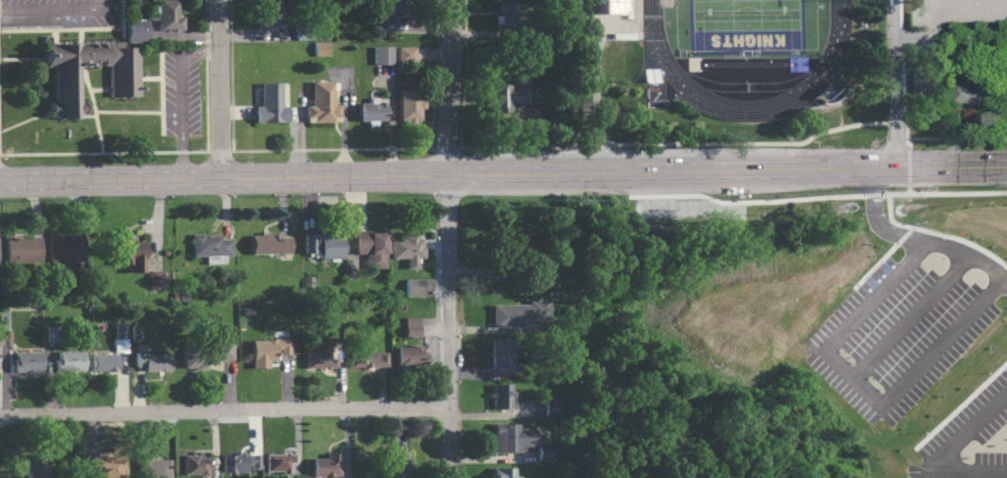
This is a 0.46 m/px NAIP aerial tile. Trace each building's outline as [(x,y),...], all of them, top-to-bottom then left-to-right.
[(156,0),(156,30),(180,30),(180,0),(156,0)] [(393,31),(393,11),(404,11),(404,0),(376,0),(376,31),(393,31)] [(606,14),(633,14),(633,0),(605,0),(606,14)] [(258,28),(278,28),(278,1),(258,1),(258,28)] [(516,2),(494,2),(494,25),(516,25),(516,2)] [(147,43),(147,21),(125,21),(125,43),(147,43)] [(293,45),(293,33),(307,33),(307,45),(293,45)] [(42,43),(43,59),(43,67),(52,66),(52,100),(48,100),(49,115),(53,115),(53,116),(53,118),(79,117),(78,116),(78,114),(83,114),(83,100),(79,100),(78,65),(107,65),(107,90),(108,97),(137,96),(137,78),(136,47),(121,47),(121,42),(81,43),(54,43),(42,43)] [(310,62),(310,48),(326,48),(326,62),(310,62)] [(370,70),(370,52),(387,52),(387,70),(370,70)] [(395,68),(395,52),(411,52),(411,68),(395,68)] [(958,75),(959,100),(1005,100),(1005,81),(975,82),(975,74),(958,75)] [(253,83),(253,122),(287,121),(287,101),(280,102),(280,82),(253,83)] [(303,127),(303,110),(310,110),(310,87),(329,87),(329,109),(337,109),(337,127),(303,127)] [(397,89),(397,122),(421,122),(421,89),(397,89)] [(492,89),(492,111),(536,109),(536,93),(506,94),(506,89),(492,89)] [(357,127),(357,108),(367,108),(367,103),(374,103),(374,108),(383,108),(383,126),(357,127)] [(533,229),(503,229),(503,255),(533,255),(533,229)] [(353,256),(364,256),(364,268),(384,268),(384,231),(353,231),(353,256)] [(249,254),(288,254),(288,233),(249,233),(249,254)] [(223,263),(223,254),(232,255),(232,234),(190,234),(190,254),(200,254),(200,263),(223,263)] [(303,258),(340,258),(340,234),(303,234),(303,258)] [(82,261),(82,235),(46,235),(46,261),(82,261)] [(3,236),(3,262),(38,262),(38,236),(3,236)] [(420,263),(420,236),(389,236),(389,258),(399,258),(399,263),(420,263)] [(144,271),(144,237),(114,237),(114,262),(124,262),(124,271),(144,271)] [(148,285),(165,285),(165,269),(148,269),(148,285)] [(419,279),(419,295),(403,295),(403,279),(419,279)] [(491,325),(546,325),(546,301),(491,301),(491,325)] [(418,317),(403,317),(403,336),(418,336),(418,317)] [(112,324),(112,351),(123,351),(123,324),(112,324)] [(42,341),(42,328),(58,328),(58,341),(42,341)] [(510,339),(489,339),(489,375),(510,375),(510,339)] [(289,340),(250,340),(250,368),(268,368),(268,357),(289,357),(289,340)] [(231,342),(182,342),(182,368),(206,368),(206,360),(231,360),(231,342)] [(425,346),(395,346),(395,365),(425,365),(425,346)] [(304,367),(335,367),(335,349),(304,349),(304,367)] [(385,349),(349,349),(349,367),(385,367),(385,349)] [(83,350),(55,350),(55,371),(83,371),(83,350)] [(41,351),(12,351),(12,372),(41,372),(41,351)] [(170,370),(170,353),(139,353),(139,370),(170,370)] [(116,370),(116,354),(90,354),(90,370),(116,370)] [(510,409),(510,384),(489,384),(489,409),(510,409)] [(491,452),(522,452),(522,444),(532,444),(532,424),(491,424),(491,452)] [(551,443),(535,443),(535,461),(551,461),(551,443)] [(384,452),(385,477),(404,477),(403,451),(384,452)] [(293,472),(293,453),(263,453),(263,472),(293,472)] [(310,475),(341,475),(341,453),(310,453),(310,475)] [(220,472),(258,472),(258,454),(220,454),(220,472)] [(123,455),(88,455),(88,477),(123,477),(123,455)] [(168,456),(137,456),(137,477),(168,477),(168,456)] [(181,475),(209,475),(209,456),(181,456),(181,475)] [(48,458),(24,458),(24,477),(48,477),(48,458)] [(491,467),(491,477),(512,477),(512,467),(491,467)]
